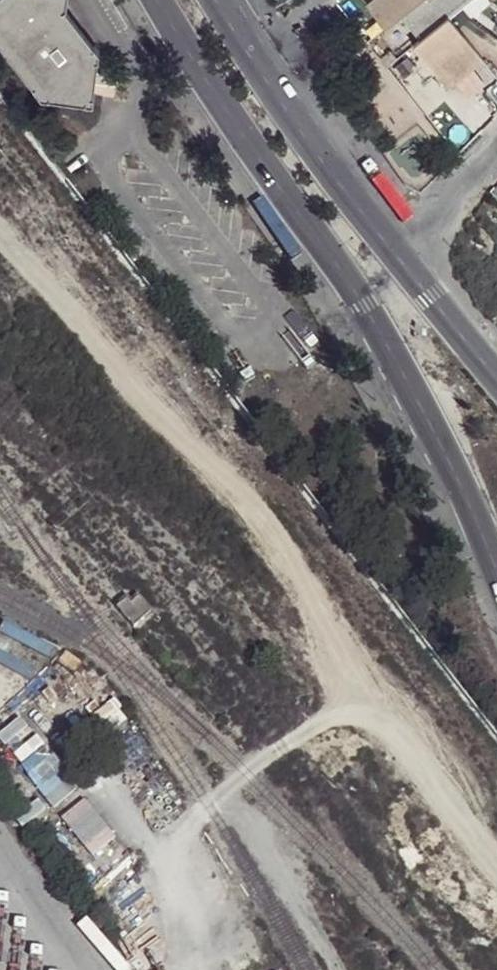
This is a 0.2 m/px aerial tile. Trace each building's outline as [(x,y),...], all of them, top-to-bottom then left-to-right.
[(45,99),(86,102),(86,106),(97,107),(104,58),(72,14),(73,0),(0,0),(0,43),(45,99)] [(403,9),(414,0),(365,0),(384,24),(403,9)] [(447,16),(467,0),(414,0),(403,9),(422,34),(446,14),(447,16)] [(473,48),(447,16),(446,14),(422,34),(411,43),(438,75),(447,68),(450,71),(464,59),(462,56),(473,48)] [(478,55),(473,48),(462,56),(464,59),(450,71),(447,68),(438,75),(443,83),(478,55)] [(61,770),(38,788),(52,806),(75,788),(61,770)] [(84,798),(60,817),(90,854),(114,834),(84,798)]
